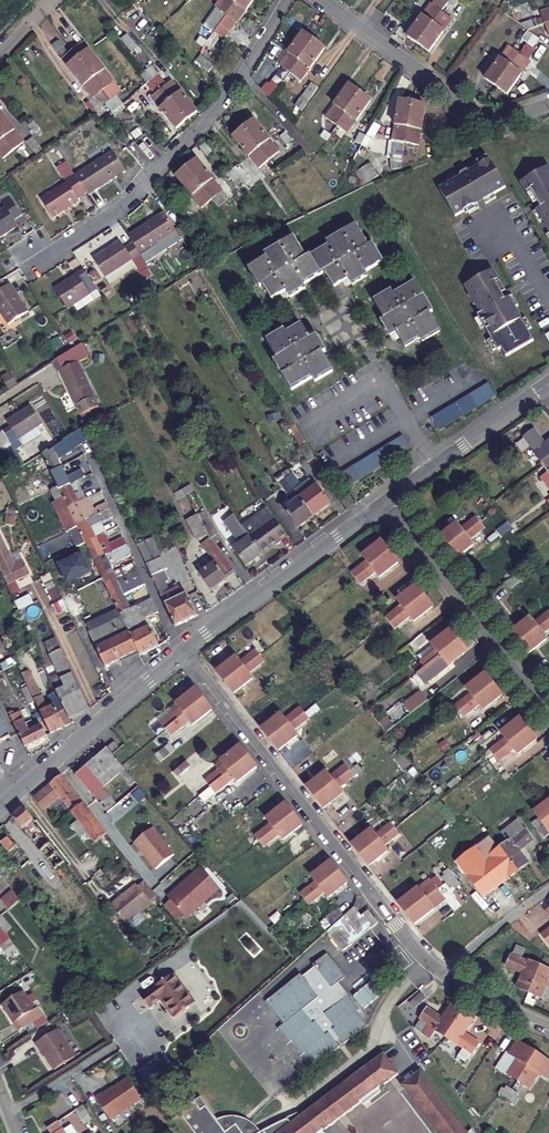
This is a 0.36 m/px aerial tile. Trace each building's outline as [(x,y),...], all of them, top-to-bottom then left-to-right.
[(238,0),(220,0),(216,5),(228,14),(238,0)] [(228,14),(238,21),(253,0),(238,0),(228,14)] [(462,5),(470,10),(477,0),(466,0),(462,5)] [(515,20),(531,12),(527,1),(510,9),(515,20)] [(418,44),(440,12),(430,5),(407,36),(418,44)] [(440,12),(418,44),(429,51),(452,20),(440,12)] [(215,31),(221,23),(215,19),(209,27),(215,31)] [(227,27),(221,23),(215,31),(221,35),(227,27)] [(538,27),(539,31),(542,30),(543,33),(547,32),(548,36),(548,23),(545,24),(538,27)] [(528,31),(522,40),(527,43),(533,34),(528,31)] [(291,72),(314,41),(303,33),(280,64),(291,72)] [(533,34),(527,43),(534,47),(539,39),(533,34)] [(314,41),(291,72),(301,80),(325,49),(314,41)] [(74,50),(106,89),(116,81),(84,42),(74,50)] [(486,80),(496,86),(519,55),(508,48),(486,80)] [(106,89),(74,50),(64,58),(95,98),(106,89)] [(519,55),(496,86),(508,95),(530,62),(519,55)] [(151,67),(146,71),(151,78),(153,79),(158,74),(151,67)] [(151,78),(146,71),(140,76),(144,82),(151,78)] [(271,85),(278,90),(284,81),(278,76),(271,85)] [(293,79),(289,88),(299,92),(302,83),(293,79)] [(161,90),(187,121),(198,112),(172,81),(161,90)] [(309,102),(316,89),(308,85),(301,99),(309,102)] [(336,125),(360,93),(349,86),(326,118),(336,125)] [(176,129),(187,121),(161,90),(152,98),(176,129)] [(360,93),(336,125),(348,133),(371,101),(360,93)] [(125,102),(122,98),(116,102),(111,105),(115,110),(125,102)] [(406,142),(413,104),(400,102),(394,140),(406,142)] [(413,104),(406,142),(419,144),(425,106),(413,104)] [(19,157),(30,148),(21,136),(0,110),(0,132),(19,157)] [(244,129),(269,160),(280,151),(255,120),(244,129)] [(46,136),(40,128),(35,132),(41,140),(46,136)] [(269,160),(244,129),(233,138),(258,169),(269,160)] [(19,157),(0,132),(0,154),(8,165),(19,157)] [(293,141),(287,134),(283,137),(288,144),(293,141)] [(362,146),(367,138),(360,134),(355,142),(362,146)] [(372,141),(367,138),(362,146),(368,149),(372,141)] [(211,151),(204,143),(198,148),(205,156),(211,151)] [(441,154),(438,144),(432,147),(435,156),(441,154)] [(88,192),(90,194),(127,170),(113,149),(76,174),(88,192)] [(179,158),(212,198),(222,190),(198,160),(194,162),(186,152),(179,158)] [(463,169),(441,181),(456,209),(479,197),(477,194),(483,191),(485,193),(507,181),(492,153),(471,164),(469,162),(462,166),(463,169)] [(172,164),(173,166),(180,175),(177,177),(202,207),(212,198),(179,158),(172,164)] [(355,173),(363,186),(378,176),(370,164),(355,173)] [(527,175),(532,185),(541,203),(538,205),(548,226),(548,164),(527,175)] [(233,171),(238,179),(244,175),(239,166),(233,171)] [(238,179),(233,171),(227,174),(233,182),(238,179)] [(76,174),(76,173),(67,179),(69,182),(43,198),(55,217),(81,200),(79,198),(88,192),(76,174)] [(5,206),(13,201),(11,198),(3,203),(5,206)] [(5,206),(6,209),(0,213),(0,240),(20,227),(16,220),(22,216),(13,201),(5,206)] [(180,214),(186,221),(191,217),(185,209),(180,214)] [(136,243),(144,255),(180,231),(167,212),(156,219),(155,219),(131,235),(136,243)] [(325,274),(334,289),(348,281),(352,287),(368,279),(365,274),(383,264),(373,247),(370,249),(357,226),(327,243),(329,246),(315,254),(325,274)] [(308,258),(296,238),(265,256),(267,260),(250,269),(260,287),(262,286),(271,301),(286,292),(290,299),(306,290),(304,286),(319,277),(308,258)] [(144,255),(136,243),(128,248),(123,240),(96,258),(114,285),(141,266),(139,263),(146,258),(144,255)] [(319,277),(325,274),(315,254),(308,258),(319,277)] [(487,266),(465,278),(480,305),(474,308),(494,344),(497,342),(501,351),(530,336),(506,292),(502,293),(493,276),(487,266)] [(101,288),(88,269),(59,289),(72,307),(78,303),(83,310),(98,299),(94,293),(101,288)] [(5,278),(0,281),(0,306),(11,323),(32,310),(14,282),(10,285),(5,278)] [(434,314),(417,285),(396,298),(393,293),(374,304),(385,322),(381,324),(390,339),(397,335),(406,350),(421,341),(422,344),(441,333),(431,317),(434,314)] [(98,299),(106,294),(101,288),(94,293),(98,299)] [(274,360),(291,390),(312,378),(314,383),(333,372),(323,354),(326,352),(317,336),(309,340),(301,326),(286,334),(283,330),(267,339),(278,358),(274,360)] [(52,360),(81,342),(81,341),(78,335),(49,355),(52,360)] [(81,342),(52,360),(54,365),(55,364),(73,398),(91,388),(74,354),(84,348),(81,342)] [(439,433),(497,400),(490,387),(432,420),(439,433)] [(29,403),(6,418),(17,436),(41,421),(29,403)] [(316,458),(296,426),(289,431),(298,446),(308,463),(316,458)] [(48,473),(60,467),(55,458),(84,438),(78,430),(74,432),(50,448),(37,453),(48,473)] [(548,457),(548,440),(543,445),(532,430),(521,438),(521,439),(515,444),(520,452),(527,447),(532,453),(531,454),(539,464),(548,457)] [(402,436),(333,479),(340,491),(410,449),(402,436)] [(12,469),(21,463),(11,448),(2,453),(12,469)] [(539,464),(547,474),(548,474),(548,475),(548,457),(539,464)] [(60,467),(48,473),(57,492),(84,480),(93,475),(89,467),(79,472),(81,475),(67,481),(60,467)] [(281,475),(313,517),(331,504),(317,485),(314,487),(309,480),(299,487),(287,471),(281,475)] [(313,517),(281,475),(276,479),(288,496),(286,497),(291,505),(284,510),(298,528),(313,517)] [(66,510),(86,500),(80,486),(85,483),(84,480),(57,492),(66,510)] [(262,483),(256,488),(264,500),(270,496),(262,483)] [(86,500),(66,510),(75,527),(109,510),(107,505),(93,512),(87,499),(87,500),(86,500)] [(83,544),(104,534),(99,525),(113,518),(109,510),(75,527),(83,544)] [(198,516),(208,534),(210,538),(217,534),(206,513),(198,516)] [(199,539),(208,534),(198,516),(197,515),(188,520),(199,539)] [(15,516),(5,516),(5,525),(15,525),(15,516)] [(446,548),(481,521),(477,516),(461,528),(457,523),(438,538),(446,548)] [(249,537),(262,554),(272,546),(271,545),(286,534),(274,518),(248,536),(249,537)] [(481,521),(446,548),(454,559),(473,544),(469,539),(485,527),(481,521)] [(126,546),(123,540),(115,545),(115,546),(110,548),(104,534),(83,544),(92,562),(126,546)] [(262,554),(249,537),(233,549),(246,566),(262,554)] [(233,570),(210,538),(201,545),(210,558),(195,570),(212,592),(228,579),(226,577),(233,570)] [(152,539),(136,546),(174,625),(196,615),(186,594),(183,595),(179,586),(169,591),(165,582),(167,581),(163,571),(166,570),(152,539)] [(5,584),(27,574),(20,560),(12,564),(0,540),(0,575),(5,584)] [(355,578),(389,552),(380,541),(362,556),(365,561),(350,573),(355,578)] [(101,580),(122,569),(119,562),(131,556),(126,546),(92,562),(101,580)] [(389,552),(355,578),(359,584),(374,571),(378,577),(397,562),(389,552)] [(118,614),(130,608),(125,597),(145,587),(137,571),(135,572),(132,564),(122,569),(101,580),(115,608),(118,614)] [(389,622),(423,596),(415,586),(396,600),(400,605),(385,617),(389,622)] [(27,594),(13,601),(17,609),(31,602),(27,594)] [(423,596),(389,622),(393,627),(408,615),(413,622),(432,607),(423,596)] [(73,599),(63,603),(71,618),(80,613),(73,599)] [(143,663),(160,649),(146,619),(156,614),(149,599),(130,608),(118,614),(120,617),(137,652),(143,663)] [(89,632),(120,617),(118,614),(115,608),(85,624),(89,632)] [(548,621),(548,612),(534,623),(530,618),(511,633),(519,643),(519,644),(548,621)] [(120,617),(89,632),(89,633),(105,667),(137,652),(120,617)] [(519,644),(528,655),(547,640),(542,634),(548,629),(548,621),(519,644)] [(423,666),(458,640),(449,630),(431,644),(435,649),(419,662),(423,666)] [(60,651),(55,640),(43,646),(49,656),(60,651)] [(458,640),(423,666),(428,672),(433,677),(448,666),(466,651),(458,640)] [(225,683),(260,656),(255,650),(240,662),(235,657),(216,672),(225,683)] [(56,693),(64,710),(69,720),(86,711),(89,709),(60,651),(49,656),(64,689),(56,693)] [(260,656),(225,683),(233,693),(251,678),(247,673),(264,660),(260,656)] [(43,681),(49,678),(43,666),(34,669),(41,682),(43,681)] [(27,672),(20,675),(26,687),(34,702),(50,734),(71,724),(69,720),(64,710),(57,696),(51,700),(54,706),(46,710),(27,672)] [(457,711),(492,684),(483,673),(465,689),(470,693),(453,707),(457,711)] [(49,693),(54,690),(49,678),(43,681),(49,693)] [(492,684),(457,711),(461,717),(477,704),(482,710),(501,694),(492,684)] [(27,705),(34,702),(26,687),(20,690),(27,705)] [(202,701),(193,689),(175,705),(177,708),(171,713),(172,715),(158,727),(162,732),(202,701)] [(420,692),(403,705),(410,714),(427,700),(420,692)] [(7,712),(15,708),(9,696),(1,700),(7,712)] [(202,701),(162,732),(166,737),(181,726),(183,727),(189,723),(192,725),(210,711),(202,701)] [(269,739),(304,712),(300,707),(284,719),(279,714),(260,729),(269,739)] [(304,712),(269,739),(277,750),(295,735),(292,731),(308,717),(304,712)] [(25,724),(18,713),(9,718),(25,749),(47,738),(46,736),(41,727),(35,730),(29,732),(25,724)] [(491,756),(526,729),(518,718),(499,733),(504,739),(488,751),(491,756)] [(31,721),(25,724),(29,732),(35,730),(31,721)] [(8,739),(0,723),(0,743),(8,739)] [(526,729),(491,756),(496,762),(512,749),(516,754),(535,739),(526,729)] [(116,749),(118,746),(114,741),(109,745),(114,750),(116,749)] [(111,752),(106,746),(76,773),(100,802),(102,805),(105,809),(107,811),(113,806),(117,803),(103,786),(112,778),(115,782),(111,786),(117,793),(122,789),(123,791),(136,780),(121,763),(111,752)] [(155,752),(159,760),(169,754),(164,746),(155,752)] [(246,756),(238,746),(219,761),(221,764),(215,768),(217,771),(202,784),(205,788),(246,756)] [(246,756),(205,788),(210,794),(226,782),(228,784),(234,779),(236,781),(255,767),(246,756)] [(172,770),(177,775),(190,763),(185,758),(172,770)] [(314,797),(349,770),(345,765),(329,778),(324,772),(305,786),(314,797)] [(349,770),(314,797),(322,808),(341,793),(337,788),(353,775),(349,770)] [(30,800),(41,814),(55,802),(67,817),(72,813),(83,803),(67,783),(60,775),(30,800)] [(126,797),(106,814),(114,823),(143,799),(136,790),(127,798),(126,797)] [(548,818),(548,802),(533,814),(541,824),(548,818)] [(83,803),(72,813),(78,821),(72,826),(82,838),(88,833),(96,843),(77,859),(103,890),(103,889),(94,877),(100,872),(110,884),(134,866),(125,855),(108,833),(83,803)] [(369,803),(357,813),(362,818),(374,809),(369,803)] [(253,838),(257,843),(292,815),(284,805),(265,820),(268,825),(253,838)] [(19,810),(11,817),(21,829),(23,827),(33,840),(36,837),(44,847),(40,851),(52,866),(43,873),(45,876),(34,885),(38,889),(53,878),(52,876),(62,868),(60,865),(65,860),(23,806),(19,810)] [(292,815),(257,843),(262,848),(278,836),(282,841),(301,826),(292,815)] [(548,835),(548,818),(541,824),(548,835)] [(498,847),(516,871),(528,862),(519,851),(533,840),(524,828),(523,829),(518,822),(510,828),(516,835),(510,839),(509,839),(498,847)] [(360,857),(396,830),(391,824),(375,837),(371,831),(352,846),(360,857)] [(152,826),(134,841),(156,868),(174,853),(152,826)] [(396,830),(360,857),(368,867),(387,852),(383,846),(399,834),(396,830)] [(14,846),(6,837),(0,842),(0,844),(6,852),(14,846)] [(14,846),(6,852),(13,859),(21,852),(15,845),(14,846)] [(516,871),(498,847),(489,855),(490,855),(484,860),(478,853),(471,859),(476,865),(475,867),(484,878),(498,867),(507,878),(516,871)] [(13,859),(20,868),(28,861),(21,852),(13,859)] [(383,865),(388,872),(399,863),(394,856),(383,865)] [(338,872),(329,862),(310,878),(314,882),(298,895),(303,901),(338,872)] [(404,873),(399,866),(387,875),(392,882),(404,873)] [(184,880),(167,896),(187,917),(220,887),(201,867),(185,882),(184,880)] [(453,877),(447,869),(442,873),(444,875),(440,878),(445,884),(453,877)] [(103,889),(110,884),(100,872),(94,877),(103,889)] [(338,872),(303,901),(306,906),(323,894),(326,898),(346,883),(338,872)] [(453,877),(445,884),(449,889),(452,886),(454,888),(459,885),(453,877)] [(405,914),(437,889),(429,879),(397,904),(405,914)] [(139,886),(151,901),(158,896),(146,881),(139,886)] [(151,901),(139,886),(137,884),(112,904),(127,923),(152,903),(151,901)] [(437,889),(405,914),(413,925),(445,900),(437,889)] [(20,899),(13,891),(2,901),(9,909),(20,899)] [(355,908),(327,932),(343,951),(371,930),(379,924),(369,911),(361,916),(355,908)] [(3,930),(9,925),(5,920),(1,914),(0,915),(0,926),(3,930)] [(0,926),(0,942),(0,941),(9,952),(16,946),(3,930),(0,926)] [(527,992),(539,966),(527,961),(520,958),(524,949),(516,945),(512,954),(511,953),(505,966),(520,973),(514,987),(527,992)] [(314,1064),(365,1024),(354,1011),(358,1008),(345,993),(336,980),(341,976),(335,969),(323,953),(311,963),(313,965),(300,975),(298,972),(264,1000),(280,1020),(273,1024),(286,1041),(290,1038),(302,1053),(304,1051),(314,1064)] [(527,992),(538,997),(544,984),(548,986),(548,970),(539,966),(527,992)] [(34,968),(16,981),(20,986),(24,983),(23,982),(37,973),(34,968)] [(164,1007),(172,1018),(192,1004),(172,975),(140,998),(148,1008),(161,999),(165,1006),(164,1007)] [(22,991),(2,1006),(15,1024),(21,1032),(44,1014),(38,1007),(35,1009),(22,991)] [(416,1006),(424,996),(419,992),(411,1002),(416,1006)] [(443,1038),(460,1013),(449,1006),(441,1018),(426,1008),(418,1020),(419,1021),(414,1028),(422,1034),(427,1026),(434,1031),(433,1031),(443,1038)] [(460,1013),(443,1038),(455,1046),(455,1045),(461,1049),(456,1057),(464,1062),(469,1054),(470,1055),(478,1043),(463,1033),(471,1021),(460,1013)] [(55,1069),(76,1054),(57,1028),(35,1044),(40,1050),(41,1050),(55,1069)] [(416,1039),(404,1047),(414,1061),(425,1053),(416,1039)] [(534,1054),(533,1053),(515,1041),(507,1054),(514,1059),(505,1073),(516,1080),(534,1054)] [(516,1080),(527,1088),(537,1073),(544,1078),(548,1070),(548,1064),(536,1055),(534,1054),(516,1080)] [(397,1076),(383,1056),(297,1116),(288,1123),(285,1118),(278,1121),(271,1124),(265,1127),(260,1129),(255,1132),(253,1132),(316,1132),(397,1076)] [(401,1087),(436,1132),(467,1132),(421,1072),(401,1087)] [(110,1118),(140,1097),(126,1077),(103,1093),(102,1091),(95,1096),(110,1118)] [(505,1098),(510,1090),(504,1086),(502,1089),(500,1087),(497,1092),(505,1098)] [(510,1090),(505,1098),(513,1103),(516,1099),(513,1097),(515,1094),(510,1090)] [(214,1116),(198,1093),(183,1104),(184,1105),(193,1099),(198,1106),(203,1103),(222,1129),(233,1122),(239,1131),(237,1132),(253,1132),(255,1132),(260,1129),(265,1127),(271,1124),(278,1121),(285,1118),(288,1123),(297,1116),(294,1113),(269,1123),(256,1130),(248,1120),(239,1115),(225,1113),(214,1116)] [(239,1131),(233,1122),(222,1129),(203,1103),(198,1106),(193,1099),(184,1105),(177,1110),(193,1132),(237,1132),(239,1131)] [(74,1108),(83,1123),(92,1118),(83,1103),(74,1108)] [(58,1122),(48,1128),(51,1132),(65,1132),(58,1122)]
